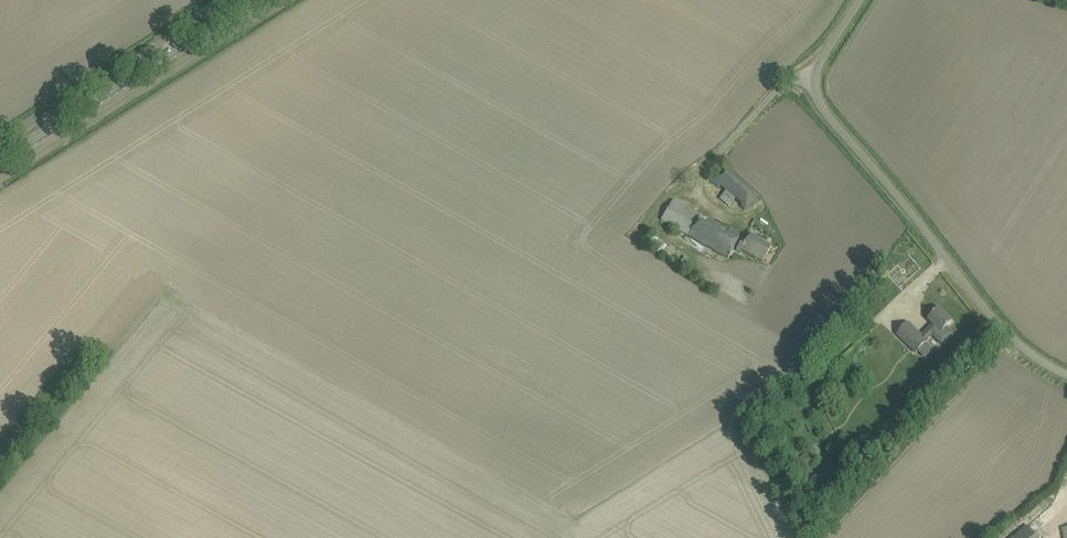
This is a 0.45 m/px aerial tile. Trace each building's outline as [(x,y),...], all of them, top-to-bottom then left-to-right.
[(721,186),(741,204),(741,206),(745,210),(758,195),(726,166),(712,181),(718,187),(721,186)] [(700,214),(673,200),(661,220),(688,236),(700,214)] [(730,229),(729,230),(700,214),(689,236),(729,258),(741,235),(730,229)] [(736,251),(740,253),(742,250),(763,262),(772,246),(751,234),(746,242),(742,239),(736,251)] [(655,238),(648,246),(659,255),(666,246),(655,238)] [(898,335),(917,353),(928,342),(927,341),(933,335),(942,344),(953,333),(947,328),(953,321),(939,309),(929,320),(934,324),(922,336),(909,323),(901,331),(898,335)] [(796,459),(803,469),(813,462),(807,453),(796,459)] [(1011,537),(1038,537),(1027,525),(1011,537)]
